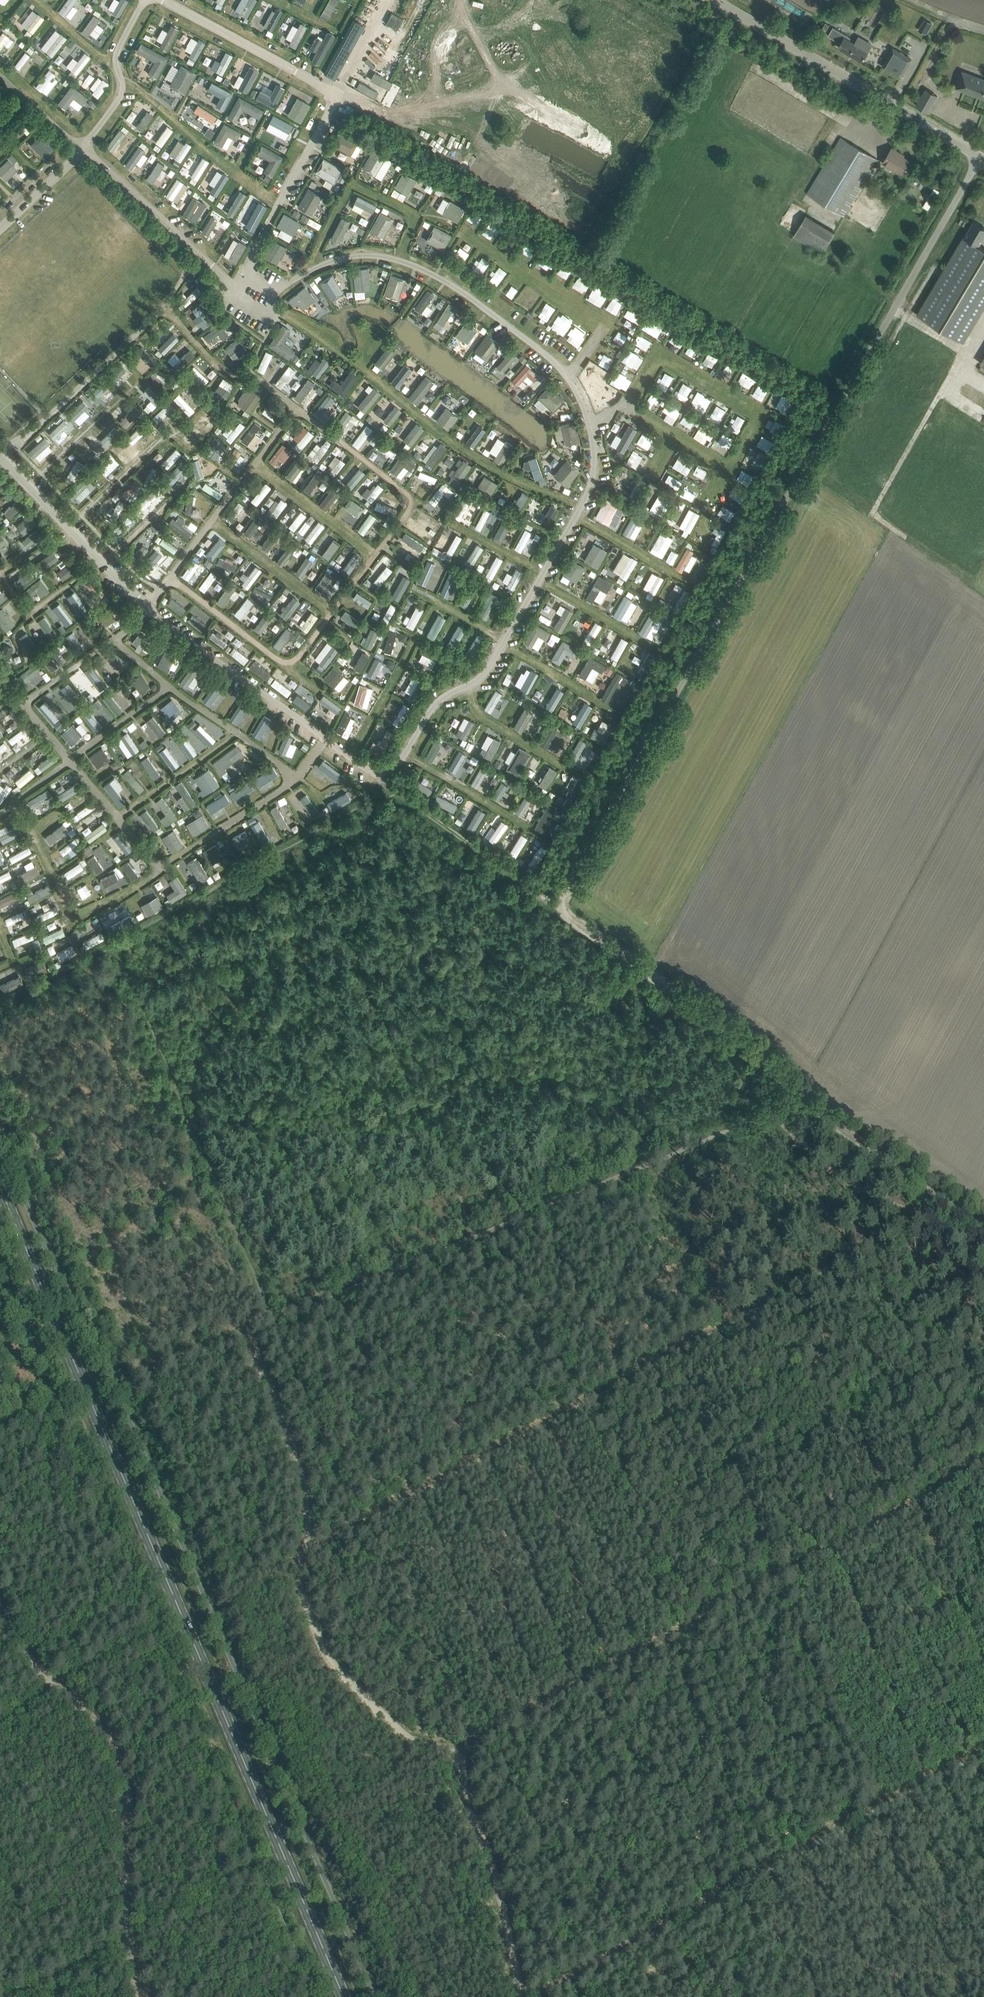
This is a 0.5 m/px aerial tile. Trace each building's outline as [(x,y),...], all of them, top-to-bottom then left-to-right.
[(925,19),(919,30),(927,35),(933,24),(925,19)] [(171,25),(159,47),(167,50),(178,29),(171,25)] [(833,26),(828,35),(838,41),(844,32),(833,26)] [(844,32),(838,41),(841,43),(839,47),(862,61),(868,50),(872,45),(857,36),(853,42),(849,40),(850,39),(851,37),(844,32)] [(156,77),(167,58),(148,47),(144,55),(155,61),(149,73),(156,77)] [(901,77),(912,58),(893,48),(883,66),(901,77)] [(336,51),(324,72),(334,77),(345,56),(336,51)] [(184,93),(195,73),(181,66),(170,85),(184,93)] [(956,87),(983,98),(983,79),(962,71),(961,75),(956,87)] [(310,105),(297,98),(288,115),(301,122),(310,105)] [(919,99),(916,104),(928,112),(931,106),(919,99)] [(270,122),(289,133),(293,126),(273,115),(270,122)] [(26,117),(12,129),(16,134),(21,130),(24,133),(29,129),(30,131),(35,127),(26,117)] [(224,124),(214,142),(221,145),(227,135),(236,139),(240,132),(224,124)] [(339,131),(331,144),(351,155),(358,141),(339,131)] [(42,133),(31,144),(45,158),(56,146),(42,133)] [(844,215),(873,167),(878,159),(841,137),(807,193),(844,215)] [(271,160),(264,171),(272,175),(282,157),(262,145),(258,153),(271,160)] [(901,173),(909,160),(899,154),(900,152),(892,147),(883,162),(901,173)] [(362,168),(375,175),(386,157),(373,149),(362,168)] [(323,158),(315,173),(334,183),(342,168),(323,158)] [(7,180),(18,169),(8,159),(0,167),(0,173),(7,180)] [(928,178),(917,171),(911,181),(922,188),(928,178)] [(395,187),(408,194),(416,179),(403,172),(395,187)] [(305,211),(311,214),(322,196),(308,188),(298,206),(301,208),(300,210),(304,212),(305,211)] [(450,200),(442,213),(458,222),(465,209),(450,200)] [(369,231),(383,239),(394,219),(380,212),(369,231)] [(284,214),(277,226),(293,235),(300,223),(284,214)] [(833,234),(807,218),(795,238),(821,254),(833,234)] [(974,221),(959,245),(958,245),(917,314),(963,342),(983,307),(983,248),(979,245),(983,236),(983,227),(974,221)] [(426,241),(443,250),(451,235),(434,226),(426,241)] [(274,240),(263,256),(278,267),(283,260),(274,254),(280,245),(274,240)] [(246,245),(239,241),(229,259),(236,263),(246,245)] [(353,269),(355,291),(371,289),(369,268),(353,269)] [(332,274),(319,282),(331,300),(344,292),(332,274)] [(384,294),(399,299),(406,279),(391,274),(384,294)] [(297,303),(302,309),(316,299),(306,286),(288,300),(293,306),(297,303)] [(204,336),(208,341),(218,333),(223,339),(229,334),(221,323),(204,336)] [(289,358),(294,351),(282,344),(290,332),(283,327),(271,346),(289,358)] [(474,351),(487,360),(500,343),(487,333),(474,351)] [(226,347),(235,359),(247,350),(238,338),(226,347)] [(391,356),(384,351),(372,367),(379,372),(391,356)] [(398,388),(412,369),(405,364),(391,382),(398,388)] [(358,375),(351,370),(341,383),(334,378),(329,385),(344,395),(358,375)] [(211,397),(223,404),(231,392),(219,384),(211,397)] [(549,385),(538,397),(553,411),(564,399),(549,385)] [(252,390),(240,406),(249,412),(261,396),(252,390)] [(436,421),(449,430),(459,417),(446,407),(436,421)] [(561,424),(566,444),(579,441),(575,421),(561,424)] [(416,463),(402,453),(389,469),(396,475),(404,465),(410,470),(416,463)] [(554,475),(566,486),(580,471),(567,460),(554,475)] [(476,490),(490,498),(498,484),(484,476),(476,490)] [(619,506),(606,499),(597,515),(610,522),(619,506)] [(30,514),(17,526),(24,535),(38,523),(30,514)] [(168,523),(188,537),(192,532),(181,524),(184,520),(179,516),(176,520),(173,518),(168,523)] [(22,541),(27,547),(36,540),(40,545),(49,539),(40,527),(22,541)] [(584,560),(597,568),(607,551),(594,543),(584,560)] [(41,572),(58,559),(54,553),(36,565),(41,572)] [(563,574),(576,582),(585,567),(572,559),(563,574)] [(57,572),(63,580),(80,568),(74,560),(57,572)] [(586,599),(592,602),(600,588),(607,592),(612,583),(599,575),(586,599)] [(85,586),(99,602),(107,595),(93,578),(85,586)] [(24,592),(29,599),(37,592),(41,597),(49,590),(40,579),(24,592)] [(8,596),(4,590),(0,593),(0,602),(8,596)] [(70,604),(79,615),(88,608),(78,596),(70,604)] [(0,610),(0,623),(6,631),(15,623),(3,607),(0,610)] [(57,614),(67,625),(76,617),(70,610),(67,612),(64,608),(57,614)] [(97,620),(103,628),(116,618),(111,610),(97,620)] [(524,642),(532,647),(538,635),(546,639),(550,632),(535,623),(524,642)] [(72,630),(65,634),(76,652),(83,648),(72,630)] [(135,649),(139,652),(150,638),(141,632),(133,642),(137,646),(135,649)] [(47,661),(57,666),(63,656),(59,653),(65,643),(58,639),(56,644),(57,644),(47,661)] [(579,649),(563,639),(551,659),(559,664),(566,653),(574,658),(579,649)] [(7,665),(9,660),(9,661),(13,648),(5,646),(2,658),(0,658),(0,663),(7,665)] [(432,668),(440,671),(447,657),(423,646),(420,652),(436,660),(432,668)] [(160,661),(171,667),(178,653),(167,647),(160,661)] [(579,675),(585,679),(592,666),(602,672),(606,665),(590,656),(579,675)] [(24,677),(28,683),(32,681),(33,681),(35,680),(34,679),(43,673),(38,666),(24,677)] [(323,678),(334,687),(344,675),(333,666),(323,678)] [(601,699),(607,703),(619,681),(624,684),(628,679),(623,676),(623,675),(617,671),(601,699)] [(74,680),(82,691),(93,683),(85,672),(74,680)] [(132,680),(140,693),(150,686),(142,673),(132,680)] [(211,697),(222,704),(224,701),(226,702),(230,695),(216,688),(211,697)] [(51,700),(57,709),(70,700),(64,691),(51,700)] [(162,717),(166,723),(179,714),(175,708),(178,706),(172,699),(160,707),(166,715),(162,717)] [(235,719),(246,721),(248,709),(247,709),(248,705),(238,703),(235,719)] [(90,712),(99,723),(107,717),(99,706),(98,706),(97,705),(96,706),(94,704),(90,707),(92,709),(90,710),(91,712),(90,712)] [(135,721),(143,733),(153,726),(144,714),(135,721)] [(595,729),(590,737),(607,746),(617,727),(609,723),(603,733),(595,729)] [(62,734),(71,745),(80,738),(78,736),(81,733),(73,724),(62,734)] [(195,733),(205,743),(213,734),(211,731),(212,730),(206,724),(199,731),(197,730),(195,733)] [(255,737),(269,739),(271,727),(257,725),(255,737)] [(119,746),(123,753),(131,747),(126,739),(128,738),(125,733),(111,742),(116,749),(119,746)] [(180,741),(169,749),(176,760),(188,752),(180,741)] [(569,757),(574,760),(578,753),(582,756),(588,746),(578,741),(569,757)] [(282,754),(295,758),(299,746),(286,743),(282,754)] [(213,763),(221,774),(227,770),(225,768),(244,754),(237,745),(213,763)] [(506,769),(518,776),(531,754),(519,747),(506,769)] [(90,756),(98,768),(110,760),(102,748),(90,756)] [(314,774),(326,777),(327,772),(332,774),(334,767),(317,762),(314,774)] [(335,786),(341,791),(344,787),(346,789),(352,782),(342,774),(336,782),(337,783),(335,786)] [(244,785),(249,793),(264,783),(259,775),(244,785)] [(115,777),(104,785),(120,806),(126,802),(118,791),(123,788),(115,777)] [(178,798),(185,809),(196,802),(181,780),(176,784),(183,795),(178,798)] [(217,803),(222,812),(239,801),(231,789),(225,793),(227,796),(217,803)] [(161,818),(166,824),(171,821),(177,817),(161,797),(156,801),(166,814),(161,818)] [(270,809),(281,828),(287,824),(276,806),(270,809)] [(256,818),(265,832),(273,827),(264,813),(256,818)] [(187,824),(193,835),(209,825),(202,815),(187,824)] [(163,837),(172,852),(184,845),(174,830),(163,837)] [(233,838),(238,847),(249,841),(246,836),(247,835),(245,831),(233,838)] [(83,848),(87,856),(104,846),(99,838),(83,848)] [(203,851),(211,865),(224,857),(216,844),(203,851)] [(167,894),(172,902),(188,892),(177,876),(169,881),(175,889),(167,894)] [(141,905),(147,916),(164,906),(158,896),(141,905)] [(25,969),(30,980),(47,971),(42,960),(25,969)]
